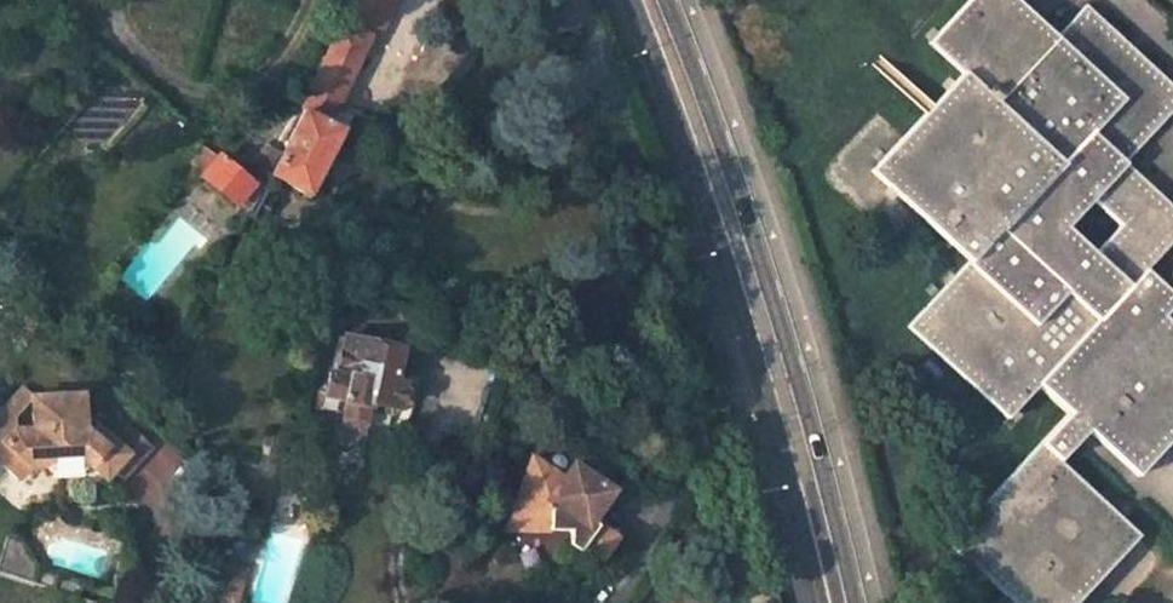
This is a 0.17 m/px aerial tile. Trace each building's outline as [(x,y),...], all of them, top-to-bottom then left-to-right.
[(1083,431),(1131,477),(1172,433),(1172,328),(1162,317),(1172,306),(1172,296),(1145,268),(1172,240),(1172,206),(1127,161),(1172,113),(1172,81),(1092,1),(1060,34),(1025,0),(974,0),(936,38),(969,71),(876,166),(970,259),(908,322),(1004,417),(1035,385),(1067,415),(1083,431)] [(296,104),(299,104),(328,111),(367,34),(337,20),(296,104)] [(68,46),(83,59),(93,47),(78,34),(68,46)] [(344,115),(299,104),(266,174),(306,192),(344,115)] [(206,176),(248,214),(262,221),(273,199),(261,191),(223,158),(206,176)] [(401,384),(392,382),(399,347),(361,339),(361,345),(333,340),(324,383),(320,383),(313,386),(311,401),(316,410),(334,414),(339,412),(345,413),(343,419),(349,427),(357,428),(368,423),(371,410),(387,414),(396,409),(401,384)] [(77,394),(25,395),(25,429),(6,429),(0,436),(0,468),(14,480),(27,465),(37,465),(42,458),(84,459),(92,467),(105,481),(129,458),(103,431),(93,438),(77,421),(77,394)] [(1012,602),(1068,602),(1131,538),(1053,461),(1083,431),(1067,415),(946,539),(1012,602)] [(507,509),(504,533),(572,534),(572,544),(582,549),(586,546),(596,522),(619,487),(572,458),(561,473),(531,453),(522,469),(513,489),(507,509)] [(46,474),(80,474),(92,467),(84,459),(42,458),(37,465),(46,474)] [(619,537),(596,522),(586,546),(606,558),(619,537)] [(246,576),(225,573),(219,593),(241,596),(246,576)] [(241,596),(219,593),(210,592),(207,602),(239,602),(241,596)]
